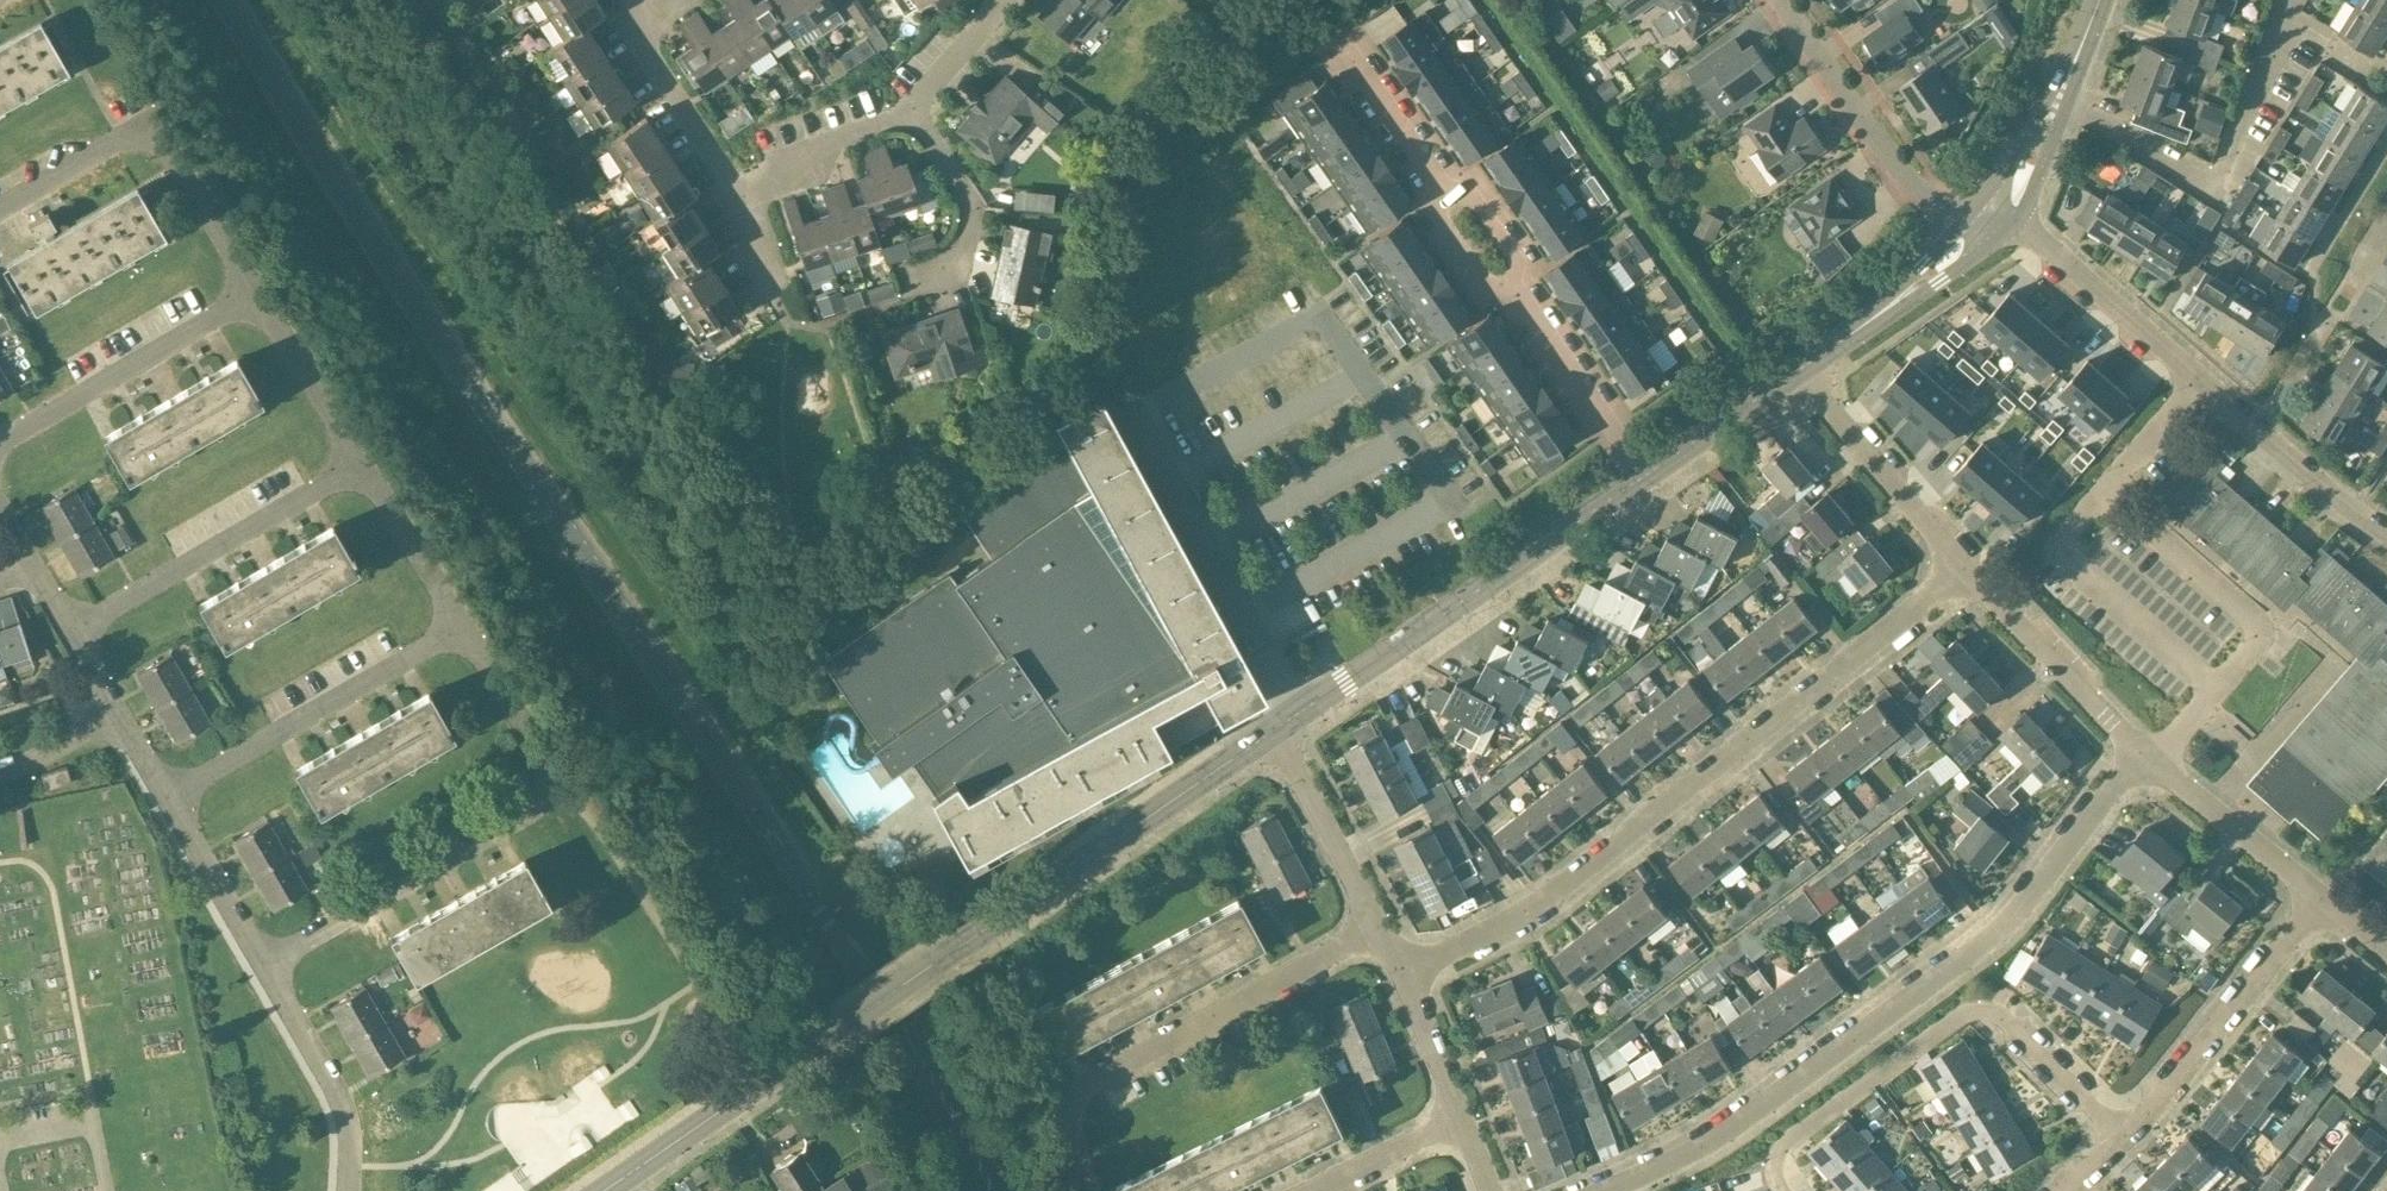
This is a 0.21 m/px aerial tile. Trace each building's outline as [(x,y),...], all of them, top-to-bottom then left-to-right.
[(555,10),(554,10),(569,0),(537,0),(547,15),(555,10)] [(563,39),(570,34),(571,35),(586,25),(586,26),(604,14),(595,0),(569,0),(554,10),(555,10),(560,19),(553,23),(563,39)] [(769,48),(738,0),(724,0),(736,19),(725,26),(748,61),(769,48)] [(769,48),(790,33),(770,1),(769,0),(764,0),(756,5),(752,0),(738,0),(769,48)] [(790,33),(793,37),(814,23),(799,0),(772,0),(770,1),(790,33)] [(837,8),(831,0),(799,0),(814,23),(815,23),(823,34),(844,20),(837,8)] [(854,18),(865,10),(858,0),(852,0),(844,5),(854,18)] [(905,16),(918,6),(919,7),(929,0),(894,0),(905,16)] [(1037,16),(1068,44),(1094,14),(1101,20),(1119,0),(1051,0),(1037,16)] [(1461,5),(1470,17),(1471,16),(1479,11),(1471,0),(1458,0),(1461,5)] [(1548,27),(1568,13),(1560,0),(1553,0),(1537,11),(1548,27)] [(1620,4),(1631,20),(1655,4),(1660,0),(1625,0),(1620,4)] [(1729,11),(1721,0),(1668,0),(1694,36),(1729,11)] [(1840,7),(1851,0),(1858,11),(1861,8),(1869,6),(1877,0),(1835,0),(1840,7)] [(1911,21),(1913,17),(1924,9),(1918,0),(1894,0),(1876,12),(1883,24),(1864,37),(1883,64),(1922,37),(1911,21)] [(1982,11),(1995,2),(1993,0),(1974,0),(1982,11)] [(2185,44),(2218,57),(2223,44),(2204,36),(2215,8),(2195,0),(2176,0),(2167,23),(2190,32),(2185,44)] [(2215,8),(2233,14),(2238,0),(2195,0),(2215,8)] [(2355,5),(2386,25),(2386,0),(2359,0),(2355,5)] [(2386,29),(2386,25),(2355,5),(2338,32),(2372,53),(2386,29)] [(862,31),(863,30),(874,23),(865,10),(854,18),(862,31)] [(1380,41),(1398,65),(1443,34),(1427,11),(1415,19),(1414,17),(1380,41)] [(726,76),(748,61),(725,26),(712,34),(699,13),(689,19),(726,76)] [(704,91),(726,76),(689,19),(679,26),(693,47),(681,55),(704,91)] [(1929,50),(1941,68),(1971,47),(1963,36),(1975,28),(1971,21),(1929,50)] [(1480,29),(1488,40),(1495,35),(1487,23),(1480,29)] [(558,57),(568,72),(602,50),(586,26),(586,25),(571,35),(570,34),(563,39),(551,46),(558,57)] [(69,70),(45,28),(0,53),(0,109),(69,70)] [(1460,58),(1443,34),(1398,65),(1415,90),(1460,58)] [(1503,47),(1495,35),(1488,40),(1496,52),(1503,47)] [(1752,87),(1772,72),(1753,45),(1744,52),(1734,38),(1690,69),(1710,97),(1727,85),(1740,104),(1756,93),(1752,87)] [(2170,86),(2174,75),(2190,81),(2196,64),(2213,70),(2218,57),(2185,44),(2180,56),(2144,43),(2133,72),(2170,86)] [(568,72),(569,74),(574,82),(566,87),(577,103),(585,98),(585,97),(618,75),(602,50),(568,72)] [(1432,115),(1478,83),(1460,58),(1415,90),(1432,115)] [(1927,132),(1961,108),(1931,65),(1902,86),(1915,105),(1911,108),(1927,132)] [(1521,88),(1529,83),(1521,71),(1513,76),(1521,88)] [(2191,129),(2179,125),(2185,110),(2164,102),(2170,86),(2133,72),(2122,103),(2136,108),(2131,121),(2186,142),(2191,129)] [(2313,73),(2304,88),(2315,96),(2325,80),(2313,73)] [(635,101),(618,75),(585,97),(585,98),(590,106),(583,111),(593,129),(635,101)] [(1025,94),(1006,77),(960,130),(978,146),(978,154),(991,166),(1014,140),(1009,135),(1031,109),(1050,126),(1067,107),(1036,81),(1025,94)] [(1343,103),(1326,79),(1293,102),(1294,103),(1281,112),(1298,136),(1343,103)] [(1450,140),(1495,108),(1478,83),(1432,115),(1450,140)] [(1529,99),(1537,94),(1529,83),(1521,88),(1529,99)] [(2341,112),(2375,133),(2386,114),(2386,102),(2358,84),(2341,112)] [(2306,110),(2315,96),(2304,88),(2294,104),(2306,110)] [(2215,135),(2225,107),(2201,98),(2191,126),(2215,135)] [(1315,160),(1361,128),(1343,103),(1298,136),(1315,160)] [(1780,179),(1825,148),(1803,117),(1791,126),(1775,104),(1745,125),(1760,147),(1758,149),(1780,179)] [(730,117),(720,123),(728,137),(742,127),(753,120),(754,120),(746,108),(745,107),(730,117)] [(1495,108),(1450,140),(1467,164),(1499,142),(1498,141),(1511,131),(1495,108)] [(2359,159),(2375,133),(2341,112),(2325,138),(2359,159)] [(620,171),(630,166),(629,165),(663,142),(646,117),(612,139),(618,150),(610,155),(620,171)] [(2280,126),(2271,141),(2282,148),(2292,133),(2280,126)] [(1378,153),(1361,128),(1315,160),(1332,184),(1378,153)] [(1569,139),(1561,128),(1553,133),(1561,145),(1569,139)] [(1501,185),(1537,160),(1519,135),(1483,160),(1501,185)] [(2325,138),(2308,165),(2343,186),(2359,159),(2325,138)] [(1569,139),(1561,145),(1569,156),(1577,151),(1569,139)] [(2273,163),(2282,148),(2271,141),(2262,156),(2273,163)] [(637,196),(646,191),(645,190),(679,168),(663,142),(629,165),(630,166),(634,174),(626,179),(637,196)] [(895,211),(918,204),(921,212),(939,205),(933,189),(931,189),(924,169),(910,173),(907,162),(893,167),(885,143),(874,147),(895,211)] [(1257,149),(1266,160),(1273,155),(1265,143),(1257,149)] [(872,219),(895,211),(874,147),(863,151),(871,174),(857,178),(864,198),(864,197),(872,219)] [(1654,147),(1644,159),(1657,169),(1667,158),(1654,147)] [(1332,184),(1349,208),(1395,178),(1378,153),(1332,184)] [(1519,210),(1554,184),(1537,160),(1501,185),(1519,210)] [(2136,176),(2150,185),(2157,173),(2143,164),(2136,176)] [(2308,165),(2292,191),(2327,212),(2343,186),(2308,165)] [(1274,172),(1282,184),(1290,179),(1282,167),(1274,172)] [(643,205),(653,219),(660,214),(661,215),(687,198),(687,199),(696,194),(679,168),(645,190),(646,191),(651,199),(643,205)] [(2173,183),(2157,173),(2150,185),(2166,195),(2173,183)] [(1594,192),(1602,187),(1594,175),(1586,180),(1594,192)] [(1380,225),(1413,202),(1395,178),(1349,208),(1366,232),(1379,223),(1380,225)] [(1792,205),(1819,243),(1806,252),(1827,281),(1853,257),(1844,247),(1835,234),(1858,217),(1831,178),(1792,205)] [(2248,178),(2238,194),(2250,201),(2259,185),(2248,178)] [(1290,179),(1282,184),(1291,196),(1298,190),(1290,179)] [(880,243),(872,219),(864,197),(864,198),(852,202),(846,182),(833,186),(855,252),(880,243)] [(1536,235),(1572,209),(1554,184),(1519,210),(1536,235)] [(830,260),(855,252),(833,186),(822,190),(828,209),(815,214),(830,260)] [(1602,204),(1610,198),(1602,187),(1594,192),(1602,204)] [(2292,191),(2276,217),(2311,238),(2327,212),(2292,191)] [(36,311),(165,236),(141,193),(11,268),(36,311)] [(2086,227),(2113,243),(2134,210),(2107,193),(2086,227)] [(2240,215),(2250,201),(2238,194),(2229,208),(2240,215)] [(658,230),(668,245),(703,223),(687,199),(687,198),(661,215),(660,214),(653,219),(651,220),(658,230)] [(795,200),(784,204),(806,268),(830,260),(815,214),(802,218),(795,200)] [(2202,240),(2219,211),(2205,202),(2188,232),(2202,240)] [(1536,235),(1554,259),(1589,234),(1572,209),(1536,235)] [(1705,210),(1693,233),(1713,243),(1725,220),(1705,210)] [(2113,243),(2140,261),(2161,227),(2134,210),(2113,243)] [(1316,232),(1323,226),(1315,215),(1308,220),(1316,232)] [(1375,274),(1420,242),(1402,217),(1370,240),(1371,241),(1358,250),(1375,274)] [(2294,265),(2311,238),(2276,217),(2259,244),(2294,265)] [(668,245),(669,247),(674,255),(667,260),(677,276),(684,271),(686,272),(706,258),(707,259),(721,251),(703,223),(668,245)] [(1050,259),(1055,234),(1006,223),(991,296),(1034,305),(1043,258),(1050,259)] [(1323,226),(1316,232),(1324,243),(1331,238),(1323,226)] [(2188,244),(2161,227),(2140,261),(2167,277),(2188,244)] [(2237,240),(2221,231),(2210,249),(2223,257),(2228,250),(2230,251),(2237,240)] [(932,232),(906,242),(912,258),(938,249),(932,232)] [(1642,244),(1634,232),(1627,237),(1635,249),(1642,244)] [(884,260),(904,258),(902,241),(882,244),(884,260)] [(1392,299),(1437,267),(1420,242),(1375,274),(1392,299)] [(1545,275),(1562,300),(1597,275),(1608,268),(1589,242),(1543,273),(1545,275)] [(1643,261),(1650,255),(1642,244),(1635,249),(1643,261)] [(681,311),(689,306),(688,305),(722,283),(707,259),(706,258),(686,272),(684,271),(677,276),(671,279),(678,290),(671,294),(681,311)] [(2261,270),(2275,280),(2282,269),(2268,260),(2261,270)] [(1409,323),(1455,292),(1437,267),(1392,299),(1409,323)] [(1608,268),(1597,275),(1562,300),(1578,322),(1613,298),(1623,291),(1608,268)] [(2297,279),(2282,269),(2275,280),(2290,289),(2297,279)] [(2184,305),(2211,322),(2233,288),(2205,271),(2184,305)] [(1356,289),(1364,283),(1355,272),(1348,277),(1356,289)] [(1675,291),(1667,279),(1660,284),(1668,296),(1675,291)] [(739,309),(722,283),(688,305),(689,306),(694,314),(686,320),(697,336),(705,331),(722,320),(739,309)] [(1364,283),(1356,289),(1364,300),(1372,295),(1364,283)] [(2260,304),(2233,288),(2211,322),(2238,339),(2260,304)] [(1613,298),(1578,322),(1595,347),(1641,315),(1623,290),(1623,291),(1613,298)] [(1676,308),(1683,302),(1675,291),(1668,296),(1676,308)] [(1455,292),(1409,323),(1426,347),(1439,338),(1440,339),(1472,316),(1455,292)] [(2018,325),(2031,310),(2010,293),(1982,326),(1990,333),(2002,343),(2018,325)] [(2384,302),(2368,328),(2386,340),(2386,304),(2384,302)] [(2286,321),(2260,304),(2238,339),(2265,355),(2286,321)] [(2050,327),(2031,310),(2018,325),(2002,343),(2021,360),(2037,342),(2050,327)] [(935,378),(987,361),(980,341),(969,345),(957,311),(883,336),(896,374),(930,363),(935,378)] [(1445,345),(1462,369),(1507,336),(1489,312),(1457,334),(1458,336),(1445,345)] [(1641,315),(1595,347),(1613,372),(1648,347),(1658,340),(1641,315)] [(1701,326),(1692,315),(1685,320),(1693,332),(1701,326)] [(1389,336),(1397,331),(1389,319),(1381,325),(1389,336)] [(722,320),(705,331),(714,345),(731,334),(722,320)] [(2070,345),(2050,327),(2037,342),(2021,360),(2042,378),(2058,360),(2070,345)] [(1965,338),(1954,329),(1948,336),(1959,346),(1965,338)] [(1405,342),(1397,331),(1389,336),(1397,348),(1405,342)] [(1479,393),(1524,361),(1507,336),(1462,369),(1479,393)] [(1944,341),(1938,348),(1949,357),(1955,350),(1944,341)] [(2352,344),(2335,371),(2368,392),(2386,365),(2352,344)] [(1666,373),(1648,347),(1613,372),(1631,397),(1666,373)] [(1968,374),(1974,366),(1963,357),(1957,364),(1968,374)] [(1988,358),(1982,366),(1992,375),(1999,368),(1988,358)] [(239,359),(172,398),(197,442),(264,403),(239,359)] [(1883,392),(1903,410),(1932,376),(1911,359),(1883,392)] [(2088,360),(2075,375),(2059,393),(2080,411),(2102,385),(2108,378),(2088,360)] [(1524,361),(1479,393),(1496,417),(1541,386),(1524,361)] [(1974,366),(1968,374),(1979,383),(1985,376),(1974,366)] [(0,368),(0,398),(13,390),(0,368)] [(2335,371),(2318,397),(2352,418),(2368,392),(2335,371)] [(1422,381),(1430,393),(1438,387),(1429,376),(1422,381)] [(1944,387),(1932,376),(1903,410),(1922,426),(1931,416),(1951,393),(1944,387)] [(2102,385),(2080,411),(2100,428),(2129,395),(2108,378),(2102,385)] [(1496,417),(1513,441),(1559,410),(1541,386),(1496,417)] [(1438,387),(1430,393),(1438,404),(1446,399),(1438,387)] [(2026,391),(2019,398),(2030,407),(2036,400),(2026,391)] [(1931,416),(1922,426),(1943,444),(1948,438),(1971,411),(1951,393),(1931,416)] [(2006,394),(2000,401),(2010,410),(2017,403),(2006,394)] [(2335,444),(2352,418),(2318,397),(2302,423),(2335,444)] [(130,481),(197,442),(172,398),(105,437),(130,481)] [(1145,485),(1099,400),(1055,425),(1065,445),(963,516),(990,557),(955,582),(949,573),(821,661),(877,740),(872,744),(890,771),(910,758),(916,768),(934,759),(965,817),(986,806),(1001,833),(1141,757),(1140,755),(1136,757),(1131,747),(1247,684),(1236,664),(1244,660),(1235,642),(1213,654),(1128,498),(1145,485)] [(1576,435),(1559,410),(1513,441),(1530,465),(1543,456),(1544,458),(1576,435)] [(2111,416),(2103,425),(2114,434),(2122,425),(2111,416)] [(2064,428),(2053,419),(2047,426),(2058,435),(2064,428)] [(2378,435),(2386,441),(2386,420),(2378,435)] [(1463,441),(1470,435),(1462,423),(1454,429),(1463,441)] [(2057,436),(2047,427),(2040,434),(2051,443),(2057,436)] [(1470,435),(1463,441),(1471,452),(1479,447),(1470,435)] [(2386,444),(2386,441),(2378,435),(2369,448),(2380,455),(2386,444)] [(2003,459),(1998,454),(1983,442),(1970,457),(1954,475),(1975,492),(2003,459)] [(1766,501),(1780,517),(1782,515),(1797,503),(1790,494),(1813,475),(1790,446),(1765,466),(1783,488),(1766,501)] [(2078,453),(2089,463),(2095,455),(2084,446),(2078,453)] [(2082,470),(2089,463),(2078,454),(2072,461),(2082,470)] [(2293,580),(2369,646),(2386,625),(2386,603),(2332,555),(2323,566),(2215,473),(2224,463),(2216,455),(2177,499),(2284,591),(2293,580)] [(1487,459),(1479,464),(1488,475),(1495,470),(1487,459)] [(1975,492),(1994,509),(2023,476),(2003,459),(1975,492)] [(2023,476),(1994,509),(2014,527),(2043,494),(2023,476)] [(42,506),(61,541),(94,522),(75,487),(42,506)] [(1815,529),(1803,539),(1815,554),(1853,523),(1829,493),(1813,507),(1808,511),(1803,515),(1805,517),(1815,529)] [(1766,501),(1757,509),(1770,525),(1780,517),(1766,501)] [(1738,537),(1732,534),(1737,525),(1706,508),(1701,518),(1699,517),(1691,533),(1676,525),(1669,538),(1707,558),(1708,558),(1723,566),(1738,537)] [(1757,509),(1750,515),(1763,531),(1770,525),(1757,509)] [(1770,525),(1758,535),(1769,547),(1792,527),(1782,515),(1780,517),(1770,525)] [(121,521),(108,528),(116,545),(130,538),(121,521)] [(114,557),(94,522),(61,541),(81,576),(114,557)] [(334,527),(267,565),(292,609),(359,571),(334,527)] [(1692,589),(1692,588),(1707,558),(1669,538),(1662,553),(1647,546),(1639,560),(1676,579),(1676,580),(1691,587),(1692,589)] [(1864,591),(1893,567),(1869,539),(1844,560),(1835,549),(1815,567),(1831,586),(1848,572),(1864,591)] [(1797,577),(1777,551),(1764,561),(1784,587),(1797,577)] [(1685,602),(1692,589),(1691,587),(1676,580),(1676,579),(1639,560),(1632,575),(1615,566),(1607,581),(1646,601),(1647,602),(1661,609),(1669,594),(1685,602)] [(1746,577),(1744,579),(1753,590),(1768,578),(1755,562),(1742,573),(1746,577)] [(225,647),(292,609),(267,565),(200,603),(225,647)] [(1731,608),(1753,590),(1744,579),(1722,596),(1731,608)] [(1600,596),(1585,588),(1570,616),(1623,643),(1631,629),(1632,630),(1639,616),(1654,624),(1659,616),(1662,618),(1666,611),(1661,609),(1647,602),(1646,601),(1607,581),(1600,596)] [(18,621),(19,621),(11,596),(0,599),(0,659),(2,665),(12,661),(13,664),(18,667),(32,662),(18,621)] [(1709,625),(1731,608),(1722,596),(1700,614),(1709,625)] [(1795,597),(1772,615),(1795,645),(1818,627),(1795,597)] [(1686,643),(1709,625),(1700,614),(1677,632),(1686,643)] [(1772,615),(1750,633),(1773,662),(1795,645),(1772,615)] [(1525,628),(1517,642),(1556,663),(1557,663),(1572,671),(1588,640),(1549,620),(1540,636),(1525,628)] [(1750,633),(1728,650),(1751,680),(1773,662),(1750,633)] [(1934,661),(1946,675),(1921,698),(1912,689),(1899,702),(1918,722),(1956,686),(1957,687),(1981,665),(1957,639),(1934,661)] [(1495,649),(1488,663),(1526,683),(1542,691),(1556,663),(1517,642),(1510,656),(1495,649)] [(2262,788),(2328,845),(2386,777),(2386,645),(2262,788)] [(1653,649),(1638,661),(1648,673),(1663,661),(1653,649)] [(1728,698),(1751,680),(1728,650),(1705,668),(1728,698)] [(138,672),(158,707),(191,688),(171,653),(138,672)] [(1617,678),(1616,678),(1626,691),(1648,673),(1638,661),(1635,657),(1614,674),(1617,678)] [(1511,712),(1526,683),(1488,663),(1480,679),(1464,670),(1457,683),(1496,703),(1495,704),(1511,712)] [(2004,689),(1981,665),(1957,687),(1980,711),(2004,689)] [(1604,708),(1626,691),(1616,678),(1594,696),(1604,708)] [(1689,680),(1667,697),(1691,727),(1713,710),(1689,680)] [(1481,733),(1495,704),(1496,703),(1457,683),(1449,698),(1433,690),(1426,704),(1452,718),(1464,724),(1458,736),(1456,740),(1472,749),(1481,733)] [(1647,695),(1656,706),(1645,715),(1668,745),(1691,727),(1667,697),(1659,686),(1647,695)] [(211,723),(191,688),(158,707),(178,742),(211,723)] [(1877,701),(1853,719),(1877,750),(1885,759),(1908,740),(1912,744),(1927,732),(1918,722),(1899,702),(1887,688),(1874,698),(1877,701)] [(430,694),(363,732),(388,776),(455,738),(430,694)] [(1581,726),(1604,708),(1594,696),(1571,713),(1581,726)] [(2002,734),(2025,758),(2048,735),(2026,711),(2002,734)] [(1399,725),(1415,752),(1432,743),(1417,715),(1399,725)] [(1645,715),(1623,732),(1646,762),(1668,745),(1645,715)] [(1452,718),(1446,730),(1458,736),(1464,724),(1452,718)] [(1941,746),(1954,759),(1982,730),(1970,718),(1941,746)] [(1856,766),(1877,750),(1853,719),(1832,736),(1856,766)] [(1561,722),(1534,744),(1543,756),(1551,764),(1577,742),(1561,722)] [(1995,743),(1982,730),(1954,759),(1967,771),(1995,743)] [(321,814),(388,776),(363,732),(296,770),(321,814)] [(1623,780),(1646,762),(1623,732),(1600,750),(1623,780)] [(1347,751),(1368,792),(1384,784),(1377,771),(1397,761),(1383,733),(1347,751)] [(2011,793),(2036,769),(2049,783),(2072,760),(2048,735),(2025,758),(1987,794),(2006,814),(2019,802),(2011,793)] [(1833,784),(1856,766),(1832,736),(1810,754),(1833,784)] [(1543,756),(1534,744),(1511,762),(1520,774),(1543,756)] [(1947,753),(1905,784),(1914,797),(1918,802),(1961,769),(1947,753)] [(1830,807),(1820,794),(1833,784),(1810,754),(1788,771),(1802,789),(1790,798),(1810,823),(1830,807)] [(1418,802),(1397,761),(1377,771),(1384,784),(1368,792),(1382,820),(1418,802)] [(1498,792),(1520,774),(1511,762),(1503,769),(1501,765),(1486,777),(1488,779),(1498,792)] [(1584,763),(1561,780),(1585,810),(1608,792),(1584,763)] [(67,766),(41,775),(46,790),(71,781),(67,766)] [(1421,795),(1429,811),(1451,800),(1454,806),(1458,811),(1460,810),(1456,805),(1460,802),(1456,796),(1460,793),(1452,777),(1442,782),(1439,776),(1426,783),(1429,790),(1421,795)] [(1477,808),(1498,792),(1488,779),(1467,797),(1477,808)] [(1563,828),(1585,810),(1561,780),(1539,798),(1563,828)] [(1892,814),(1914,797),(1905,784),(1882,801),(1892,814)] [(1761,792),(1738,810),(1762,840),(1785,822),(1761,792)] [(1985,868),(2009,839),(1984,818),(1992,808),(1973,792),(1956,812),(1975,827),(1959,846),(1985,868)] [(1467,797),(1460,802),(1456,805),(1460,810),(1474,828),(1485,819),(1477,808),(1467,797)] [(1540,845),(1563,828),(1539,798),(1517,815),(1540,845)] [(1458,811),(1454,806),(1451,800),(1429,811),(1438,828),(1461,816),(1458,811)] [(1882,801),(1860,818),(1869,830),(1892,814),(1882,801)] [(1739,858),(1762,840),(1738,810),(1715,828),(1739,858)] [(1240,832),(1258,867),(1292,850),(1273,815),(1240,832)] [(1517,863),(1540,845),(1517,815),(1494,833),(1517,863)] [(1902,816),(1868,841),(1877,854),(1899,837),(1906,847),(1919,837),(1902,816)] [(1847,847),(1869,830),(1860,818),(1837,835),(1847,847)] [(236,839),(255,874),(298,850),(296,845),(285,851),(268,821),(236,839)] [(1395,845),(1410,873),(1425,865),(1432,877),(1451,867),(1431,827),(1395,845)] [(1717,875),(1739,858),(1715,828),(1693,845),(1717,875)] [(2164,881),(2183,858),(2145,828),(2130,848),(2126,845),(2110,865),(2147,894),(2146,896),(2160,907),(2175,890),(2164,881)] [(2361,865),(2386,886),(2386,833),(2361,865)] [(1868,841),(1846,858),(1855,871),(1877,854),(1868,841)] [(1694,894),(1717,875),(1693,845),(1670,863),(1694,894)] [(1459,881),(1478,871),(1485,885),(1503,875),(1487,848),(1471,857),(1451,867),(1432,877),(1425,865),(1410,873),(1431,915),(1467,896),(1459,881)] [(307,890),(290,861),(297,857),(296,855),(300,853),(298,850),(255,874),(275,909),(307,890)] [(1310,885),(1292,850),(1258,867),(1277,902),(1310,885)] [(1810,856),(1787,873),(1797,885),(1819,868),(1810,856)] [(1832,888),(1855,871),(1846,858),(1823,875),(1832,888)] [(525,861),(458,899),(484,943),(550,904),(525,861)] [(1899,883),(1906,893),(1929,924),(1952,907),(1948,901),(1931,878),(1922,866),(1899,883)] [(1941,871),(1931,878),(1948,901),(1958,893),(1941,871)] [(1787,873),(1764,890),(1774,902),(1797,885),(1787,873)] [(1817,899),(1832,888),(1823,875),(1808,887),(1817,899)] [(2221,931),(2243,905),(2242,904),(2245,900),(2234,891),(2231,895),(2212,880),(2192,904),(2181,894),(2162,917),(2185,936),(2193,927),(2216,946),(2226,935),(2221,931)] [(1673,921),(1667,914),(1644,884),(1620,902),(1644,933),(1650,941),(1673,921)] [(1764,890),(1741,907),(1751,919),(1774,902),(1764,890)] [(1804,890),(1783,905),(1792,918),(1801,928),(1821,913),(1804,890)] [(2160,907),(2156,912),(2162,917),(2181,894),(2175,890),(2160,907)] [(1906,893),(1883,910),(1906,941),(1929,924),(1906,893)] [(417,981),(484,943),(458,899),(392,937),(417,981)] [(1237,901),(1171,938),(1195,983),(1263,945),(1239,901),(1237,901)] [(1622,949),(1644,933),(1620,902),(1598,919),(1622,949)] [(1770,934),(1792,918),(1783,905),(1761,921),(1770,934)] [(1736,931),(1751,919),(1741,907),(1726,918),(1736,931)] [(1883,910),(1860,927),(1883,957),(1906,941),(1883,910)] [(1601,966),(1622,949),(1598,919),(1577,936),(1601,966)] [(1761,921),(1738,939),(1747,951),(1748,951),(1754,959),(1776,943),(1770,935),(1770,934),(1761,921)] [(2118,948),(2129,931),(2115,922),(2104,939),(2118,948)] [(1859,975),(1883,957),(1860,927),(1837,944),(1859,975)] [(2022,977),(2051,995),(2077,952),(2048,934),(2022,977)] [(1608,976),(1601,966),(1577,936),(1553,954),(1574,981),(1560,989),(1574,1013),(1590,1003),(1584,995),(1608,976)] [(1171,938),(1103,975),(1127,1020),(1195,983),(1171,938)] [(1738,939),(1716,956),(1725,968),(1747,951),(1738,939)] [(1691,945),(1668,962),(1677,974),(1700,957),(1691,945)] [(2105,970),(2077,952),(2051,995),(2079,1012),(2105,970)] [(1822,955),(1798,972),(1820,1003),(1844,986),(1822,955)] [(1710,979),(1725,968),(1716,956),(1701,967),(1710,979)] [(2175,972),(2154,959),(2143,977),(2164,989),(2175,972)] [(1655,991),(1677,974),(1668,962),(1645,979),(1655,991)] [(2302,994),(2328,1015),(2350,989),(2324,968),(2302,994)] [(2133,987),(2105,970),(2079,1012),(2107,1030),(2133,987)] [(2210,970),(2198,984),(2209,992),(2220,978),(2210,970)] [(1798,972),(1774,989),(1797,1021),(1820,1003),(1798,972)] [(1059,1057),(1127,1020),(1103,975),(1035,1012),(1059,1057)] [(1679,983),(1656,999),(1664,1013),(1688,995),(1687,994),(1696,987),(1689,977),(1680,983),(1679,983)] [(1632,1008),(1655,991),(1645,979),(1623,996),(1632,1008)] [(1530,1028),(1547,1020),(1533,987),(1516,994),(1511,980),(1474,995),(1489,1030),(1525,1015),(1530,1028)] [(332,1006),(352,1041),(385,1022),(364,987),(332,1006)] [(2162,1005),(2133,987),(2107,1030),(2136,1048),(2162,1005)] [(1774,989),(1753,1005),(1775,1036),(1797,1021),(1774,989)] [(2355,1036),(2367,1020),(2376,1009),(2350,989),(2328,1015),(2322,1022),(2329,1029),(2336,1021),(2351,1033),(2355,1036)] [(1330,1008),(1346,1045),(1382,1030),(1366,993),(1330,1008)] [(1740,1014),(1729,1022),(1725,1015),(1716,1020),(1729,1041),(1738,1035),(1752,1053),(1775,1036),(1753,1005),(1744,993),(1731,1002),(1740,1014)] [(1603,1029),(1632,1008),(1623,996),(1607,1007),(1608,1008),(1595,1017),(1603,1029)] [(1651,1023),(1664,1013),(1656,999),(1633,1016),(1643,1030),(1652,1024),(1651,1023)] [(2317,1029),(2295,1011),(2284,1024),(2305,1042),(2317,1029)] [(1609,1033),(1610,1035),(1619,1046),(1620,1047),(1643,1030),(1633,1016),(1609,1033)] [(405,1056),(385,1022),(352,1041),(372,1075),(405,1056)] [(1545,1073),(1534,1046),(1548,1040),(1543,1026),(1508,1039),(1514,1053),(1499,1059),(1510,1087),(1545,1073)] [(1385,1097),(1376,1075),(1397,1066),(1382,1030),(1346,1045),(1360,1080),(1354,1083),(1364,1106),(1385,1097)] [(2274,1032),(2256,1055),(2286,1079),(2304,1056),(2274,1032)] [(1596,1064),(1619,1046),(1610,1035),(1590,1049),(1596,1064)] [(1711,1036),(1687,1050),(1706,1082),(1730,1067),(1711,1036)] [(2329,1061),(2342,1072),(2362,1047),(2348,1036),(2329,1061)] [(2375,1052),(2377,1053),(2386,1062),(2386,1036),(2375,1052)] [(1922,1065),(1939,1094),(1983,1068),(1965,1038),(1922,1065)] [(2374,1057),(2362,1047),(2342,1072),(2344,1073),(2336,1082),(2334,1084),(2352,1097),(2361,1085),(2356,1081),(2374,1057)] [(1572,1063),(1585,1058),(1581,1048),(1568,1053),(1572,1063)] [(1631,1064),(1639,1078),(1639,1079),(1657,1111),(1682,1096),(1663,1064),(1654,1050),(1631,1064)] [(1687,1050),(1663,1064),(1682,1096),(1706,1082),(1687,1050)] [(2256,1055),(2238,1077),(2268,1101),(2286,1079),(2256,1055)] [(1595,1084),(1585,1058),(1572,1063),(1582,1089),(1595,1084)] [(2000,1096),(1983,1068),(1939,1094),(1956,1122),(2000,1096)] [(1555,1099),(1545,1073),(1510,1087),(1520,1113),(1555,1099)] [(2325,1074),(2307,1096),(2318,1105),(2336,1082),(2325,1074)] [(2251,1123),(2268,1101),(2238,1077),(2221,1099),(2251,1123)] [(1633,1125),(1657,1111),(1639,1079),(1614,1093),(1633,1125)] [(1604,1110),(1595,1084),(1582,1089),(1591,1115),(1604,1110)] [(1324,1085),(1255,1120),(1277,1165),(1347,1131),(1324,1085)] [(2368,1112),(2386,1127),(2386,1088),(2368,1112)] [(2017,1125),(2000,1096),(1956,1122),(1974,1151),(2017,1125)] [(2301,1127),(2318,1105),(2307,1096),(2290,1118),(2301,1127)] [(1565,1125),(1555,1099),(1520,1113),(1530,1139),(1565,1125)] [(2233,1145),(2251,1123),(2221,1099),(2203,1122),(2233,1145)] [(1616,1142),(1604,1110),(1591,1115),(1586,1117),(1599,1149),(1616,1142)] [(2319,1114),(2305,1131),(2318,1140),(2331,1124),(2319,1114)] [(2284,1149),(2301,1127),(2290,1118),(2272,1140),(2284,1149)] [(1185,1154),(1204,1190),(1226,1190),(1277,1165),(1255,1120),(1185,1154)] [(1579,1120),(1565,1125),(1530,1139),(1540,1166),(1575,1153),(1574,1150),(1580,1147),(1586,1138),(1579,1120)] [(1809,1153),(1831,1179),(1869,1147),(1847,1121),(1809,1153)] [(2035,1154),(2017,1125),(1974,1151),(1992,1180),(2035,1154)] [(2351,1129),(2333,1152),(2362,1175),(2380,1151),(2351,1129)] [(2305,1131),(2288,1153),(2300,1163),(2318,1140),(2305,1131)] [(2169,1156),(2203,1190),(2205,1190),(2225,1171),(2190,1136),(2169,1156)] [(1869,1147),(1831,1179),(1841,1190),(1868,1190),(1891,1172),(1869,1147)] [(2362,1175),(2333,1152),(2316,1175),(2336,1190),(2349,1190),(2362,1175)] [(772,1171),(782,1185),(777,1189),(779,1190),(811,1190),(820,1184),(799,1153),(797,1154),(791,1153),(784,1158),(783,1164),(772,1171)] [(2288,1153),(2271,1174),(2283,1185),(2300,1163),(2288,1153)] [(1185,1154),(1116,1188),(1117,1190),(1204,1190),(1185,1154)] [(898,1185),(882,1156),(840,1179),(824,1190),(820,1184),(811,1190),(887,1190),(898,1185)] [(2149,1176),(2163,1190),(2203,1190),(2169,1156),(2149,1176)] [(480,1190),(524,1190),(533,1185),(517,1164),(480,1190)] [(1891,1172),(1868,1190),(1907,1190),(1891,1172)] [(2283,1185),(2271,1174),(2257,1190),(2278,1190),(2283,1185)] [(2316,1175),(2303,1190),(2336,1190),(2316,1175)] [(2149,1176),(2134,1190),(2163,1190),(2149,1176)]
